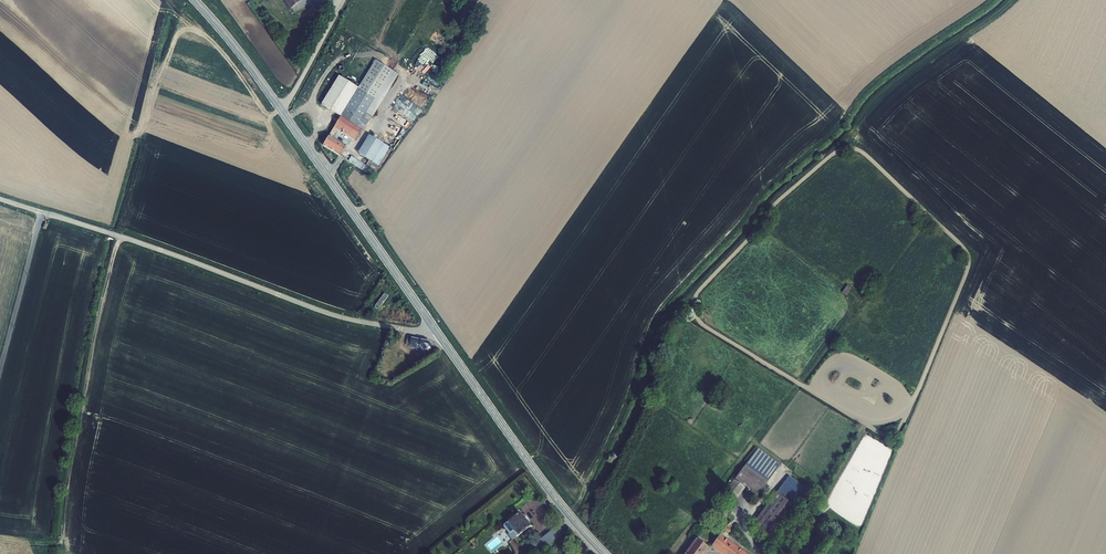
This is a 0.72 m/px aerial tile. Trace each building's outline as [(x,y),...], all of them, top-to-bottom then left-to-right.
[(290,9),(301,1),(300,0),(283,0),(290,9)] [(341,117),(358,89),(339,77),(321,105),(341,117)] [(358,89),(341,117),(358,128),(367,114),(370,116),(378,105),(379,102),(358,89)] [(381,106),(378,105),(370,116),(374,118),(381,106)] [(362,130),(358,128),(341,117),(323,146),(340,156),(346,147),(333,139),(339,129),(356,140),(362,130)] [(371,137),(360,155),(372,162),(383,144),(371,137)] [(352,156),(349,162),(367,172),(370,166),(352,156)] [(386,293),(375,306),(378,309),(389,295),(386,293)] [(431,342),(411,338),(410,345),(411,345),(411,347),(415,348),(421,357),(426,354),(427,355),(435,350),(431,342)] [(757,449),(745,465),(768,482),(780,465),(757,449)] [(768,482),(745,465),(735,479),(758,495),(768,482)] [(789,476),(776,492),(799,509),(811,492),(789,476)] [(729,485),(730,486),(726,491),(737,498),(745,487),(734,480),(731,485),(730,484),(729,485)] [(776,492),(751,526),(774,543),(799,509),(776,492)] [(718,501),(716,505),(726,512),(729,509),(718,501)] [(720,521),(726,512),(716,505),(709,513),(720,521)] [(518,534),(520,536),(531,527),(521,514),(504,527),(510,535),(514,533),(516,536),(518,534)] [(535,515),(535,531),(546,531),(546,521),(542,521),(542,515),(535,515)] [(565,533),(560,526),(530,549),(534,553),(539,553),(565,533)] [(719,535),(712,545),(724,553),(745,553),(719,535)] [(572,541),(569,538),(557,547),(560,551),(572,541)] [(513,539),(510,543),(516,550),(520,547),(513,539)] [(685,553),(704,553),(708,548),(697,539),(685,553)]
